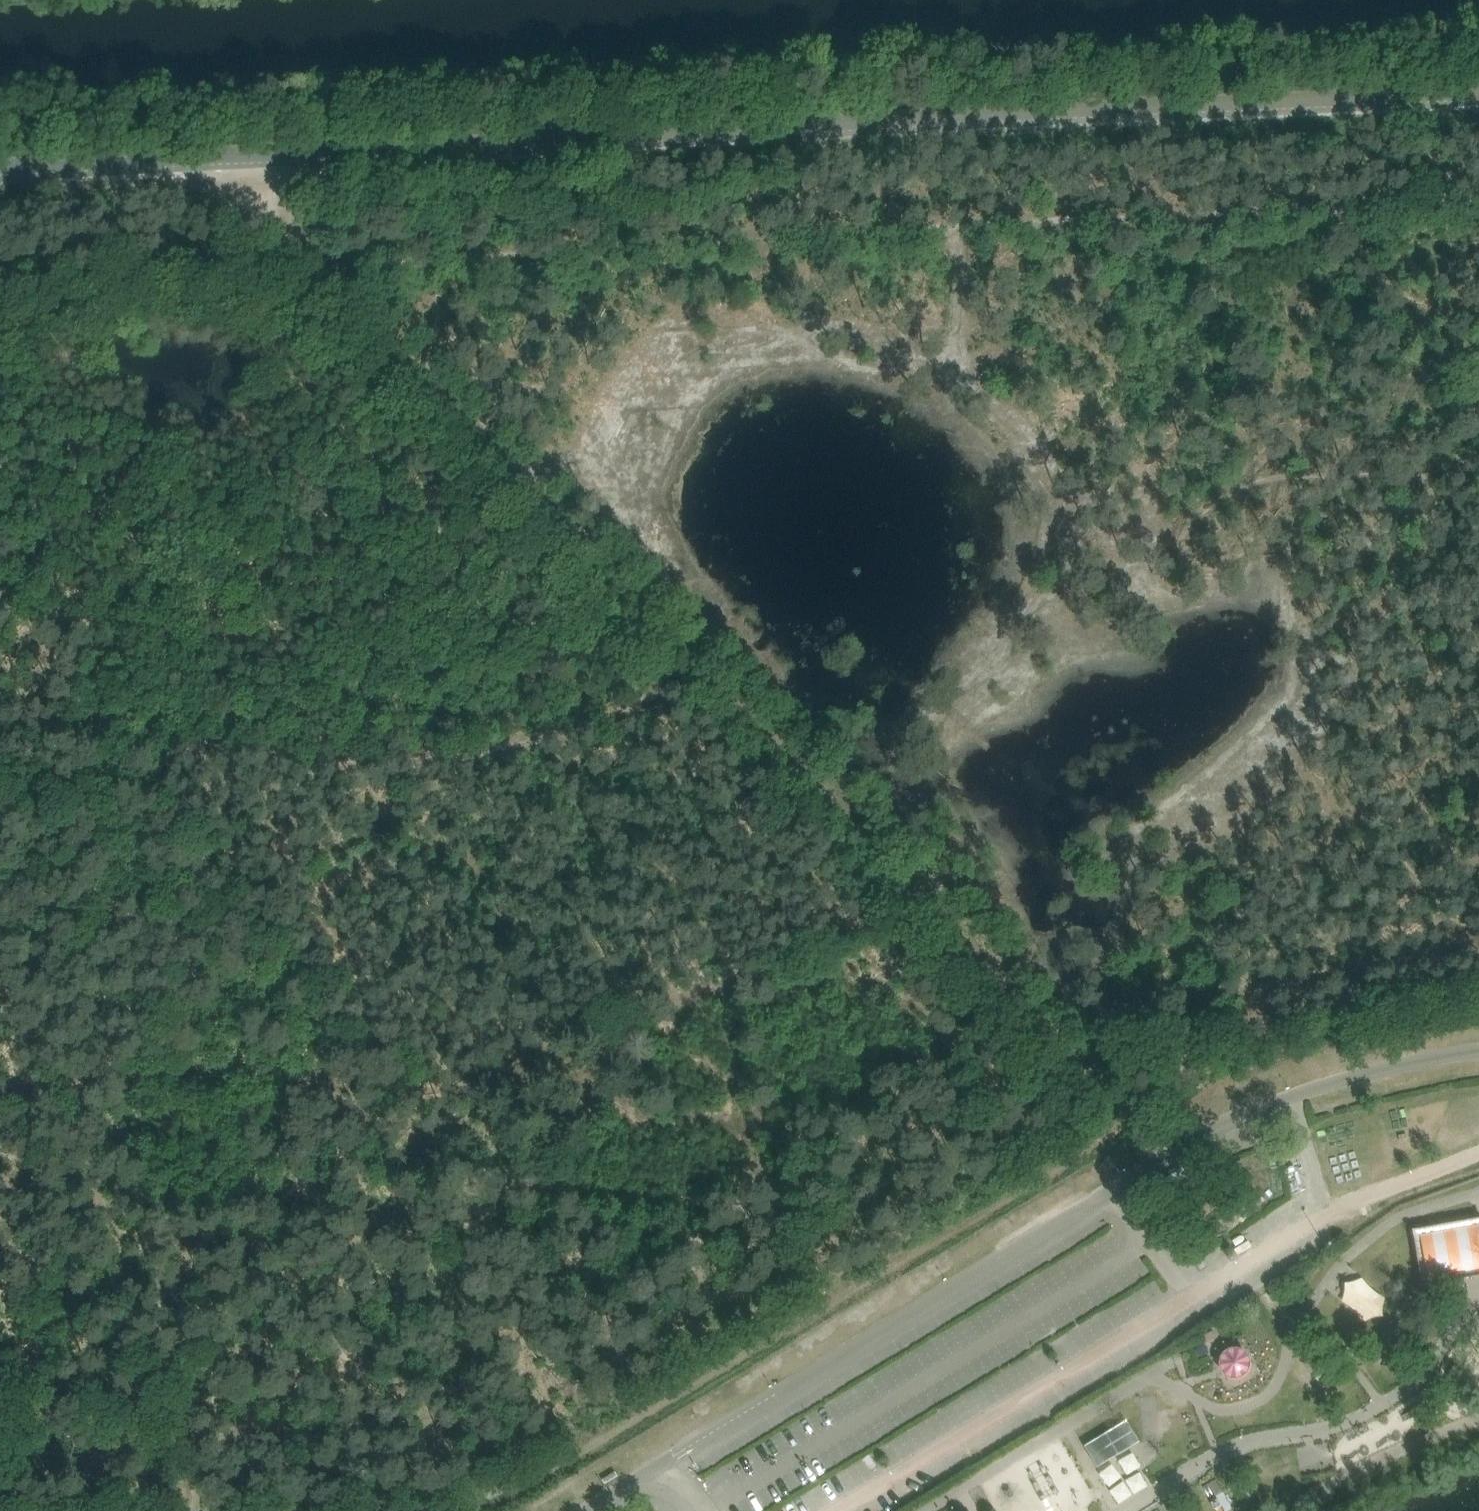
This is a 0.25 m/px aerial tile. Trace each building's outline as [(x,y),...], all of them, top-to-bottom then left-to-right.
[(1478,1272),(1478,1245),(1447,1242),(1444,1274),(1478,1278),(1478,1272)]
